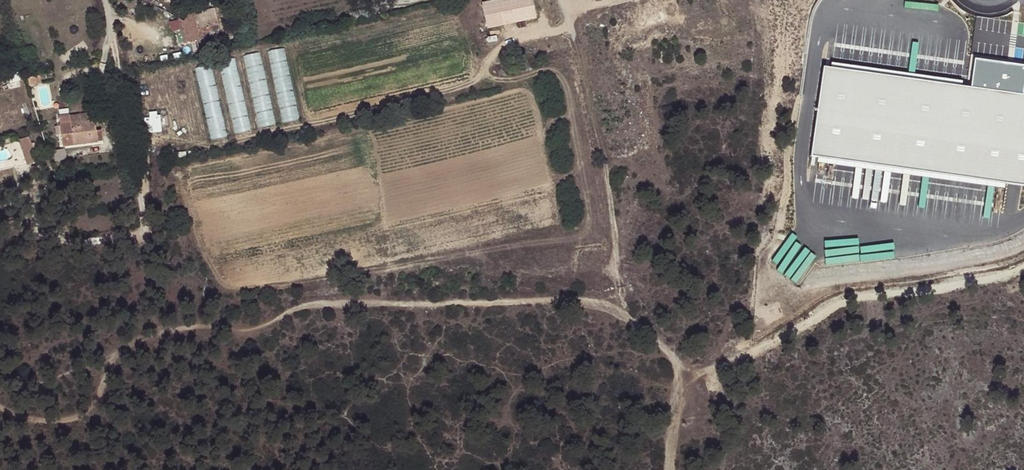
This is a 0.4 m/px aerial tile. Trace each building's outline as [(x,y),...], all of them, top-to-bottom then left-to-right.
[(482,4),(488,28),(537,18),(533,0),(500,0),(482,4)] [(347,15),(349,22),(366,18),(364,11),(347,15)] [(186,26),(180,22),(182,30),(183,30),(186,41),(192,40),(193,45),(204,43),(202,33),(222,28),(218,13),(198,18),(198,17),(191,19),(186,26)] [(268,51),(283,123),(300,120),(284,48),(268,51)] [(244,56),(259,128),(276,125),(260,52),(244,56)] [(819,69),(809,157),(1023,182),(1023,91),(1018,90),(1021,63),(971,57),(967,86),(819,69)] [(219,62),(234,134),(251,130),(236,58),(219,62)] [(195,68),(211,140),(228,136),(212,64),(195,68)] [(39,75),(27,78),(29,85),(41,83),(39,75)] [(148,132),(162,131),(160,110),(147,111),(148,132)] [(97,139),(102,138),(102,130),(96,130),(94,112),(59,117),(63,145),(98,141),(97,139)] [(32,135),(21,138),(26,162),(37,160),(32,135)] [(64,160),(63,149),(53,150),(54,161),(64,160)]
